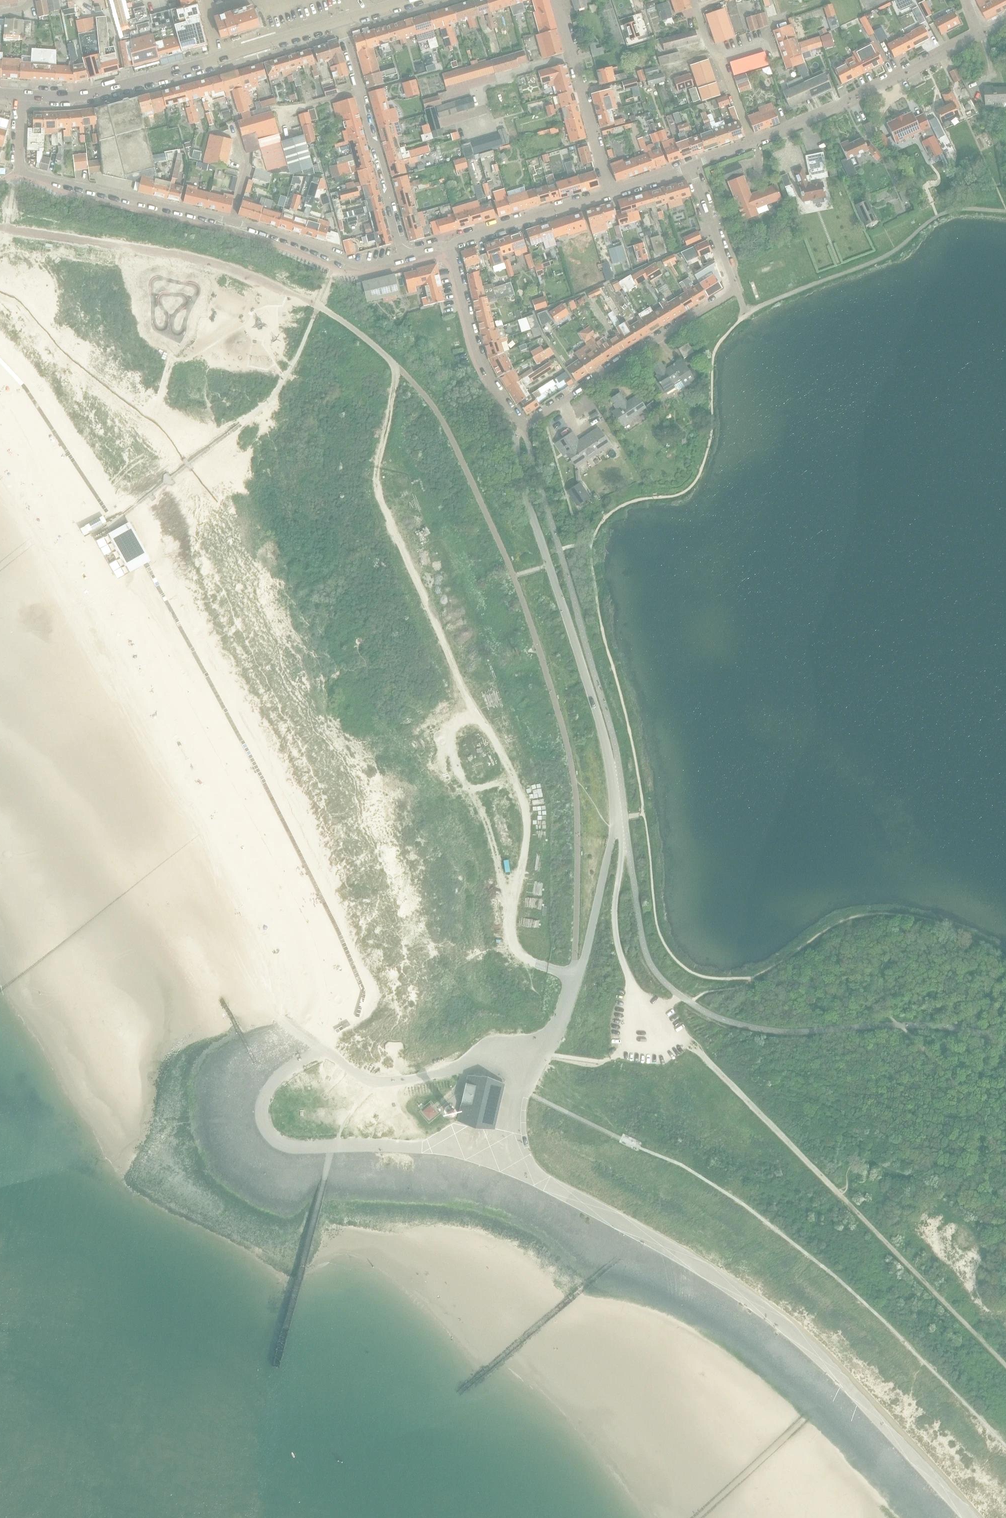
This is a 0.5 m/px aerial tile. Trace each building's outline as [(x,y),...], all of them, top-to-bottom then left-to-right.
[(49,15),(46,0),(43,0),(36,1),(38,17),(49,15)] [(49,12),(60,10),(59,0),(49,0),(47,0),(49,12)] [(123,39),(128,38),(127,37),(130,37),(130,34),(128,25),(121,0),(113,0),(123,39)] [(485,14),(489,29),(494,28),(490,13),(486,0),(476,0),(474,1),(478,16),(485,14)] [(490,13),(510,7),(508,0),(486,0),(490,13)] [(510,7),(513,16),(525,12),(522,2),(521,0),(508,0),(510,7)] [(539,28),(540,34),(536,35),(543,59),(564,53),(548,0),(538,0),(539,3),(536,3),(537,5),(538,11),(534,12),(539,28)] [(575,10),(586,7),(584,0),(572,0),(575,10)] [(691,8),(688,0),(671,0),(675,13),(691,8)] [(912,0),(896,0),(895,0),(901,12),(914,5),(912,0)] [(1005,10),(1005,0),(986,0),(978,4),(986,20),(1005,10)] [(476,27),(474,18),(478,16),(474,1),(453,7),(458,22),(467,20),(470,29),(476,27)] [(662,20),(672,17),(667,2),(657,6),(662,20)] [(197,3),(182,7),(170,10),(176,29),(183,52),(208,46),(197,3)] [(927,22),(919,6),(913,8),(922,24),(927,22)] [(131,51),(133,66),(160,59),(160,58),(153,35),(148,16),(147,16),(147,13),(145,7),(133,10),(136,20),(134,21),(135,23),(128,25),(130,34),(131,50),(131,51)] [(230,36),(259,27),(253,7),(247,9),(246,8),(233,12),(233,13),(224,15),(220,16),(220,17),(215,18),(222,38),(230,35),(230,36)] [(448,25),(458,22),(453,7),(441,10),(447,31),(449,37),(452,46),(457,44),(452,27),(449,27),(448,25)] [(715,44),(734,37),(724,9),(705,16),(715,44)] [(153,35),(160,58),(183,52),(176,29),(170,10),(148,16),(153,35)] [(429,14),(433,29),(440,27),(442,33),(447,48),(452,46),(449,37),(447,31),(441,10),(429,14)] [(946,30),(959,23),(953,11),(934,21),(941,35),(946,32),(946,30)] [(746,18),(750,32),(768,27),(765,13),(746,18)] [(424,15),(411,19),(416,35),(418,42),(428,40),(435,37),(433,29),(429,14),(424,15)] [(102,75),(100,55),(97,38),(97,30),(95,31),(93,17),(76,21),(78,34),(83,59),(84,64),(88,79),(102,75)] [(97,30),(97,38),(100,55),(102,75),(119,71),(115,54),(116,54),(114,47),(109,48),(106,17),(96,18),(97,30)] [(22,40),(22,37),(23,20),(4,19),(3,37),(3,39),(22,40)] [(385,26),(390,42),(400,40),(402,44),(406,43),(405,38),(416,35),(411,19),(385,26)] [(31,21),(23,20),(22,37),(30,37),(31,21)] [(625,24),(630,39),(639,36),(635,21),(625,24)] [(775,30),(773,31),(783,60),(786,68),(796,65),(804,62),(801,53),(822,47),(819,37),(797,43),(791,25),(775,30)] [(394,55),(390,42),(385,26),(373,29),(378,46),(382,59),(394,55)] [(906,35),(913,47),(929,39),(922,26),(910,32),(911,33),(906,35)] [(882,27),(873,32),(877,40),(879,43),(888,38),(882,27)] [(352,36),(364,77),(379,73),(372,48),(378,46),(373,29),(352,36)] [(664,50),(698,41),(695,30),(661,39),(664,50)] [(913,47),(906,35),(906,34),(887,44),(893,57),(913,47)] [(131,51),(131,50),(130,37),(127,37),(128,38),(123,39),(122,39),(123,41),(118,42),(120,53),(123,68),(133,66),(131,51)] [(435,37),(428,40),(431,49),(438,47),(435,37)] [(326,97),(352,90),(345,65),(338,41),(313,48),(318,63),(325,61),(325,63),(329,62),(334,80),(336,85),(323,89),(326,97)] [(67,45),(70,56),(76,55),(74,43),(67,45)] [(872,43),(852,53),(854,55),(863,73),(883,63),(872,43)] [(593,57),(604,54),(602,47),(591,50),(593,57)] [(38,80),(40,49),(35,49),(32,49),(31,63),(21,63),(21,79),(38,80)] [(40,49),(38,80),(56,81),(57,66),(57,65),(56,50),(40,49)] [(299,53),(303,65),(308,64),(309,67),(312,66),(314,71),(312,71),(314,78),(319,76),(310,49),(299,53)] [(523,50),(514,53),(518,64),(527,62),(523,50)] [(734,75),(768,64),(764,51),(730,62),(734,75)] [(681,60),(679,52),(658,57),(660,66),(681,60)] [(287,56),(292,75),(296,87),(301,86),(298,75),(296,76),(295,71),(297,70),(297,67),(303,65),(299,53),(287,56)] [(514,53),(499,58),(503,72),(519,67),(518,64),(514,53)] [(863,73),(854,55),(845,60),(846,63),(834,69),(842,84),(863,73)] [(287,56),(264,63),(268,76),(270,80),(277,78),(275,74),(281,72),(283,77),(292,75),(287,56)] [(1,78),(21,79),(21,63),(21,62),(21,59),(2,58),(2,62),(1,78)] [(70,58),(71,62),(75,82),(88,79),(84,64),(75,66),(73,58),(70,58)] [(499,58),(491,60),(495,73),(495,74),(503,72),(499,58)] [(471,66),(442,74),(445,87),(495,73),(491,60),(478,64),(477,59),(470,61),(471,66)] [(702,100),(719,94),(707,59),(690,65),(697,89),(698,89),(702,100)] [(56,81),(75,82),(71,62),(69,62),(69,67),(57,66),(56,81)] [(804,62),(796,65),(801,76),(809,94),(815,92),(816,95),(831,89),(824,74),(810,79),(808,73),(804,62)] [(250,67),(256,88),(259,87),(258,81),(267,79),(262,64),(250,67)] [(573,91),(570,80),(566,64),(538,71),(542,84),(549,82),(550,86),(555,85),(558,95),(573,91)] [(646,76),(658,73),(656,66),(644,70),(646,76)] [(250,67),(237,71),(242,86),(244,92),(248,91),(249,92),(256,90),(256,88),(250,67)] [(395,68),(379,73),(364,77),(367,88),(383,84),(380,75),(384,73),(385,77),(397,74),(395,68)] [(955,83),(962,79),(956,68),(949,72),(955,83)] [(640,82),(645,80),(642,69),(636,71),(640,82)] [(612,70),(597,73),(599,84),(620,79),(627,78),(625,73),(619,74),(613,75),(612,70)] [(220,76),(226,97),(227,98),(230,97),(229,92),(233,91),(239,114),(241,113),(243,120),(238,122),(247,154),(253,152),(254,168),(256,168),(266,172),(260,149),(251,118),(248,105),(244,92),(242,86),(237,71),(220,76)] [(649,85),(664,81),(662,73),(646,77),(649,85)] [(736,85),(748,81),(746,73),(734,77),(736,85)] [(677,91),(693,85),(689,74),(673,79),(677,91)] [(226,97),(220,76),(198,82),(202,97),(211,95),(213,100),(226,97)] [(809,94),(801,76),(786,83),(789,89),(783,92),(789,107),(803,101),(802,97),(809,94)] [(635,78),(622,82),(624,90),(637,87),(635,78)] [(416,80),(403,84),(407,97),(420,94),(416,80)] [(750,89),(748,81),(736,85),(739,92),(750,89)] [(198,82),(185,85),(194,122),(195,124),(200,122),(195,103),(193,104),(192,100),(202,97),(198,82)] [(185,85),(172,89),(176,104),(186,102),(186,105),(185,106),(190,123),(194,122),(185,85)] [(993,89),(993,86),(985,86),(986,105),(994,105),(993,102),(1005,102),(1005,88),(1001,88),(993,89)] [(176,104),(172,89),(162,91),(166,109),(176,106),(176,104)] [(378,128),(398,122),(399,122),(395,109),(389,110),(383,89),(368,93),(378,128)] [(605,90),(591,94),(597,114),(611,110),(616,108),(611,89),(605,90)] [(956,110),(959,108),(951,90),(942,95),(947,106),(935,111),(941,123),(959,115),(956,110)] [(162,91),(150,95),(155,114),(162,112),(162,110),(166,109),(162,91)] [(248,91),(244,92),(248,105),(252,104),(248,91)] [(573,91),(558,95),(560,104),(555,105),(556,109),(561,107),(576,103),(573,91)] [(138,192),(168,199),(171,182),(161,180),(162,172),(157,174),(145,128),(152,126),(149,116),(155,115),(155,114),(150,95),(107,106),(114,135),(125,180),(140,183),(138,192)] [(439,96),(423,100),(433,138),(443,135),(435,106),(441,105),(439,96)] [(726,96),(716,99),(718,107),(729,104),(726,96)] [(472,97),(466,99),(469,109),(475,107),(472,97)] [(342,132),(345,142),(364,136),(354,98),(333,104),(336,118),(342,116),(346,131),(342,132)] [(260,103),(262,109),(276,105),(274,99),(260,103)] [(466,99),(460,100),(463,111),(469,109),(466,99)] [(460,100),(454,102),(458,113),(463,111),(460,100)] [(454,102),(448,104),(451,114),(458,113),(454,102)] [(570,120),(580,117),(576,103),(561,107),(566,125),(571,124),(570,120)] [(759,112),(747,116),(753,133),(779,123),(771,103),(758,108),(759,112)] [(448,104),(442,105),(446,116),(451,114),(448,104)] [(446,116),(442,105),(437,107),(440,118),(446,116)] [(107,106),(94,109),(98,130),(103,175),(125,180),(114,135),(107,106)] [(734,123),(725,126),(730,141),(744,136),(738,121),(733,106),(728,108),(730,115),(731,115),(734,123)] [(82,111),(84,126),(93,125),(93,131),(98,130),(94,109),(82,111)] [(611,110),(597,114),(600,127),(614,123),(615,125),(624,123),(623,118),(614,121),(611,110)] [(82,111),(69,112),(71,127),(72,127),(80,127),(81,132),(85,132),(84,126),(82,111)] [(935,111),(928,114),(937,134),(944,131),(935,111)] [(69,112),(57,113),(58,128),(65,128),(65,131),(63,131),(64,142),(72,142),(71,127),(69,112)] [(272,112),(251,118),(260,149),(281,143),(281,142),(272,112)] [(302,127),(311,124),(308,112),(299,115),(302,127)] [(705,133),(699,135),(704,150),(718,145),(707,116),(706,112),(700,114),(705,126),(703,127),(705,133)] [(896,119),(887,123),(897,145),(915,137),(922,138),(932,133),(931,130),(926,120),(923,113),(914,118),(911,112),(902,116),(902,115),(901,116),(896,118),(896,119)] [(28,128),(27,138),(37,138),(37,148),(39,148),(39,163),(40,163),(44,148),(44,142),(44,135),(44,128),(45,128),(44,113),(33,113),(33,128),(28,128)] [(57,113),(44,113),(45,128),(54,128),(54,135),(52,135),(52,138),(52,146),(58,146),(58,128),(57,113)] [(206,114),(209,125),(214,124),(210,113),(206,114)] [(730,141),(725,126),(716,129),(714,121),(712,114),(707,116),(718,145),(730,141)] [(566,125),(570,141),(570,142),(586,138),(580,117),(570,120),(571,124),(566,125)] [(385,152),(399,148),(396,137),(401,136),(398,122),(378,128),(385,152)] [(870,137),(876,133),(870,122),(864,125),(870,137)] [(316,141),(311,124),(302,127),(306,144),(316,141)] [(685,132),(682,125),(677,126),(680,133),(678,134),(680,142),(676,143),(676,144),(681,158),(693,154),(687,139),(685,132)] [(515,129),(501,133),(504,144),(518,140),(515,129)] [(656,132),(660,141),(667,139),(663,130),(656,132)] [(646,148),(653,168),(666,164),(658,142),(660,141),(656,132),(650,134),(653,145),(651,145),(648,146),(646,148)] [(499,133),(491,136),(495,147),(503,144),(499,133)] [(226,168),(232,140),(210,135),(203,163),(226,168)] [(281,143),(260,149),(266,172),(273,174),(290,174),(314,174),(312,168),(303,135),(281,142),(281,143)] [(704,150),(699,135),(687,139),(693,154),(704,150)] [(364,136),(345,142),(349,141),(354,161),(329,167),(331,178),(348,174),(349,174),(372,168),(364,136)] [(495,147),(491,136),(487,137),(490,148),(495,147)] [(487,137),(481,139),(484,150),(490,148),(487,137)] [(653,168),(646,148),(642,138),(638,139),(642,151),(643,150),(645,154),(629,160),(635,175),(653,168)] [(859,165),(855,156),(867,150),(877,160),(882,155),(870,143),(866,145),(862,138),(849,144),(847,141),(840,144),(847,159),(841,162),(848,177),(856,173),(853,167),(859,165)] [(484,150),(481,139),(476,141),(479,151),(484,150)] [(476,141),(470,142),(474,153),(479,151),(476,141)] [(681,158),(676,144),(668,147),(666,141),(661,143),(668,163),(681,158)] [(461,145),(465,158),(466,162),(475,159),(474,157),(473,153),(474,153),(470,142),(461,145)] [(399,148),(385,152),(385,153),(388,163),(388,164),(406,159),(410,158),(419,155),(430,152),(428,146),(413,150),(406,152),(405,147),(399,148)] [(578,149),(582,165),(592,163),(588,147),(578,149)] [(192,159),(200,161),(202,151),(194,149),(192,159)] [(811,180),(828,177),(823,152),(805,156),(809,177),(806,179),(802,168),(794,171),(799,186),(802,202),(825,197),(823,182),(811,184),(811,180)] [(88,170),(87,162),(86,154),(73,156),(74,171),(88,170)] [(152,156),(154,162),(166,161),(165,154),(152,156)] [(410,158),(388,164),(392,177),(406,173),(403,164),(409,162),(409,164),(417,162),(417,160),(420,159),(419,155),(410,158)] [(42,157),(39,170),(47,171),(50,158),(42,157)] [(466,162),(465,158),(453,161),(456,171),(467,168),(466,162)] [(635,175),(629,160),(623,162),(622,159),(610,164),(616,182),(635,175)] [(101,160),(87,162),(88,170),(89,174),(103,172),(101,160)] [(176,160),(172,178),(178,180),(182,161),(176,160)] [(478,185),(471,161),(466,162),(473,186),(478,185)] [(208,165),(197,162),(196,167),(201,168),(201,170),(207,171),(208,165)] [(743,176),(743,177),(745,176),(740,165),(722,172),(725,179),(727,179),(728,182),(743,176)] [(273,174),(266,172),(256,168),(253,179),(270,184),(273,174)] [(345,184),(347,190),(376,182),(372,168),(349,174),(357,172),(359,182),(353,184),(353,182),(345,184)] [(577,177),(582,192),(599,187),(595,171),(577,177)] [(393,179),(396,192),(410,188),(423,184),(422,179),(414,181),(414,183),(409,185),(407,176),(393,179)] [(758,215),(757,211),(756,209),(781,200),(776,185),(750,195),(743,177),(743,176),(728,182),(743,220),(758,215)] [(577,177),(570,179),(556,183),(561,198),(582,192),(577,177)] [(172,179),(171,182),(168,199),(180,201),(183,187),(175,185),(176,180),(172,179)] [(320,179),(319,185),(311,183),(304,204),(312,206),(317,190),(325,189),(323,179),(320,179)] [(249,180),(245,192),(250,193),(253,181),(249,180)] [(684,204),(682,199),(691,196),(687,181),(664,187),(668,203),(670,208),(684,204)] [(376,182),(347,190),(339,192),(340,197),(358,193),(358,191),(362,190),(365,199),(379,195),(376,182)] [(490,195),(487,183),(482,184),(485,197),(490,195)] [(548,185),(535,189),(540,204),(552,201),(561,198),(556,183),(548,185)] [(491,202),(486,204),(485,198),(482,199),(480,193),(483,193),(480,184),(474,186),(478,201),(484,221),(495,217),(491,202)] [(183,202),(207,208),(210,193),(197,190),(197,188),(187,185),(183,202)] [(791,185),(785,187),(789,199),(795,196),(791,185)] [(664,187),(651,191),(656,206),(668,203),(664,187)] [(396,192),(403,217),(417,213),(410,188),(396,192)] [(507,197),(512,213),(540,204),(535,189),(507,197)] [(651,191),(634,196),(638,211),(651,208),(652,211),(651,212),(654,221),(660,220),(658,212),(656,206),(651,191)] [(210,193),(207,208),(230,213),(234,196),(224,194),(224,196),(210,193)] [(330,194),(334,208),(340,207),(337,193),(330,194)] [(297,210),(301,196),(295,194),(290,208),(297,210)] [(379,195),(365,199),(368,209),(363,210),(362,208),(347,212),(348,217),(383,209),(379,195)] [(634,196),(622,200),(625,210),(623,210),(624,216),(638,211),(634,196)] [(238,215),(259,221),(266,199),(261,197),(258,205),(250,203),(251,201),(243,199),(238,215)] [(512,213),(507,197),(494,201),(499,217),(512,213)] [(266,199),(259,221),(277,227),(281,213),(270,210),(273,201),(266,199)] [(453,208),(454,213),(459,228),(484,221),(478,201),(453,208)] [(865,224),(875,220),(867,201),(857,205),(865,224)] [(602,206),(606,221),(617,217),(612,203),(602,206)] [(294,216),(290,230),(303,234),(307,220),(311,208),(306,206),(304,214),(306,215),(305,220),(294,216)] [(606,221),(602,206),(586,211),(593,233),(608,229),(606,221)] [(344,219),(340,207),(334,208),(338,221),(344,219)] [(366,234),(374,233),(388,229),(383,209),(348,217),(346,218),(348,226),(367,221),(366,216),(369,215),(371,224),(364,226),(366,234)] [(581,232),(580,229),(587,227),(582,212),(550,223),(555,238),(563,235),(568,233),(569,235),(581,232)] [(290,230),(294,216),(295,214),(292,213),(291,216),(281,213),(277,227),(290,230)] [(417,213),(403,217),(410,242),(424,238),(417,213)] [(434,235),(459,228),(454,213),(447,215),(448,218),(431,223),(434,235)] [(303,234),(316,238),(320,225),(322,225),(323,220),(318,219),(316,223),(307,220),(303,234)] [(320,225),(316,238),(324,240),(327,232),(328,227),(326,226),(327,222),(323,220),(322,225),(320,225)] [(555,238),(550,223),(527,230),(532,245),(555,238)] [(623,237),(619,225),(615,227),(618,238),(623,237)] [(366,234),(366,235),(368,242),(376,240),(378,248),(392,244),(388,229),(374,233),(366,234)] [(330,232),(327,232),(324,240),(333,243),(339,245),(339,239),(337,233),(330,231),(330,232)] [(688,245),(702,238),(699,231),(684,238),(688,245)] [(521,232),(509,236),(515,251),(516,256),(517,257),(520,256),(521,254),(527,252),(521,232)] [(509,236),(497,240),(502,255),(515,251),(509,236)] [(656,254),(665,251),(661,236),(651,239),(656,254)] [(355,253),(351,239),(343,241),(347,256),(355,253)] [(487,260),(490,259),(492,267),(504,263),(502,255),(497,240),(484,244),(487,253),(485,254),(487,260)] [(712,251),(707,240),(695,245),(699,257),(712,251)] [(643,243),(633,245),(638,262),(647,259),(643,243)] [(621,261),(625,260),(621,246),(609,249),(613,261),(620,259),(621,261)] [(462,251),(461,254),(465,267),(467,275),(477,272),(475,264),(480,263),(482,268),(486,267),(482,255),(480,255),(478,250),(476,250),(474,247),(462,251)] [(529,269),(535,267),(530,254),(525,256),(529,269)] [(514,276),(509,260),(504,261),(509,278),(514,276)] [(536,270),(554,264),(553,260),(534,265),(536,270)] [(700,283),(708,296),(722,288),(714,275),(720,273),(716,263),(710,265),(713,275),(700,283)] [(423,306),(444,301),(440,288),(443,288),(437,264),(416,269),(417,271),(404,274),(409,293),(416,292),(415,287),(424,284),(427,297),(422,298),(423,306)] [(662,273),(656,264),(644,271),(650,280),(662,273)] [(477,272),(467,275),(472,300),(486,297),(495,295),(493,288),(491,284),(482,286),(479,284),(477,272)] [(367,302),(399,294),(394,274),(362,282),(367,302)] [(688,277),(682,281),(685,286),(696,304),(708,296),(700,283),(694,287),(688,277)] [(685,292),(677,297),(685,311),(696,304),(685,286),(682,281),(679,283),(682,288),(685,292)] [(506,283),(493,288),(495,295),(497,299),(509,295),(506,283)] [(486,297),(472,300),(478,320),(479,323),(481,332),(494,328),(486,297)] [(543,297),(532,301),(535,310),(546,306),(543,297)] [(662,301),(673,318),(685,311),(677,297),(668,303),(665,299),(662,301)] [(673,318),(662,301),(659,303),(662,306),(653,312),(661,325),(673,318)] [(562,304),(549,313),(555,321),(568,313),(562,304)] [(552,320),(545,311),(536,314),(541,328),(552,320)] [(617,329),(628,346),(638,340),(630,326),(623,330),(612,312),(608,314),(617,329)] [(639,315),(650,333),(661,325),(653,312),(644,317),(642,313),(639,315)] [(527,317),(531,329),(538,327),(534,315),(527,317)] [(630,326),(638,340),(650,333),(639,315),(636,317),(638,321),(630,326)] [(494,328),(481,332),(485,344),(499,339),(506,337),(502,326),(496,328),(494,328)] [(541,335),(538,327),(531,329),(534,338),(541,335)] [(590,327),(586,330),(590,337),(595,334),(590,327)] [(628,346),(617,329),(613,331),(616,335),(608,340),(616,354),(619,351),(628,346)] [(590,337),(586,330),(581,334),(585,340),(590,337)] [(499,339),(485,344),(489,359),(504,352),(501,343),(507,341),(506,337),(499,339)] [(616,354),(608,340),(597,347),(606,360),(616,354)] [(575,353),(588,373),(606,360),(597,347),(593,341),(575,353)] [(694,352),(688,343),(678,349),(684,358),(694,352)] [(531,352),(533,356),(544,350),(542,346),(531,352)] [(533,356),(534,357),(532,357),(537,364),(554,355),(549,348),(544,350),(533,356)] [(499,377),(512,368),(505,352),(504,352),(489,359),(498,377),(499,377)] [(579,359),(570,365),(567,368),(575,381),(588,373),(575,353),(579,359)] [(680,389),(685,386),(686,387),(695,381),(691,374),(694,372),(692,368),(689,370),(682,359),(674,364),(672,364),(673,365),(666,370),(660,360),(649,366),(653,372),(655,370),(658,374),(655,376),(659,382),(658,382),(659,384),(660,383),(665,392),(674,387),(675,388),(680,389)] [(548,362),(534,371),(524,378),(507,389),(516,404),(518,403),(529,395),(524,387),(553,368),(548,362)] [(518,377),(512,368),(499,377),(507,389),(524,378),(522,374),(518,377)] [(559,376),(556,378),(559,383),(562,381),(564,380),(568,386),(572,383),(565,372),(559,376)] [(529,395),(518,403),(525,415),(540,405),(535,398),(556,385),(553,380),(532,393),(529,395)] [(632,416),(645,407),(638,395),(627,402),(620,392),(610,399),(613,404),(616,409),(612,412),(621,426),(634,418),(632,416)] [(574,431),(556,443),(560,449),(563,447),(575,465),(579,462),(581,463),(584,461),(585,460),(588,458),(588,456),(595,452),(602,447),(603,448),(609,444),(598,428),(576,443),(573,440),(578,437),(574,431)] [(579,483),(568,491),(577,505),(589,497),(579,483)] [(103,516),(84,525),(87,531),(106,521),(103,516)] [(126,523),(108,533),(129,572),(148,562),(126,523)] [(484,1126),(494,1129),(504,1084),(494,1082),(494,1080),(478,1076),(478,1078),(468,1076),(457,1120),(467,1123),(467,1125),(483,1128),(484,1126)] [(429,1120),(438,1113),(432,1105),(423,1112),(429,1120)]
